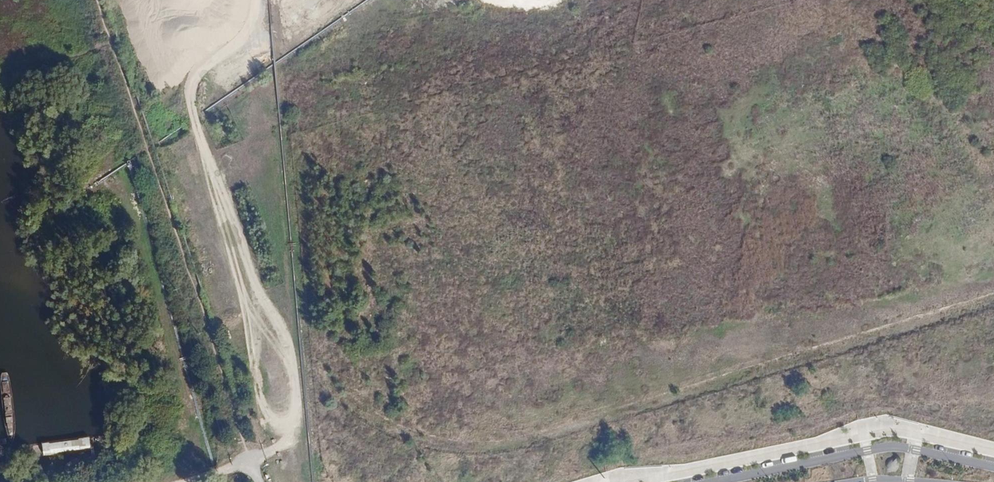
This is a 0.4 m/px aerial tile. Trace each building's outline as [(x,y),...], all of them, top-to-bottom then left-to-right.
[(204,0),(194,0),(192,8),(203,10),(204,0)]
